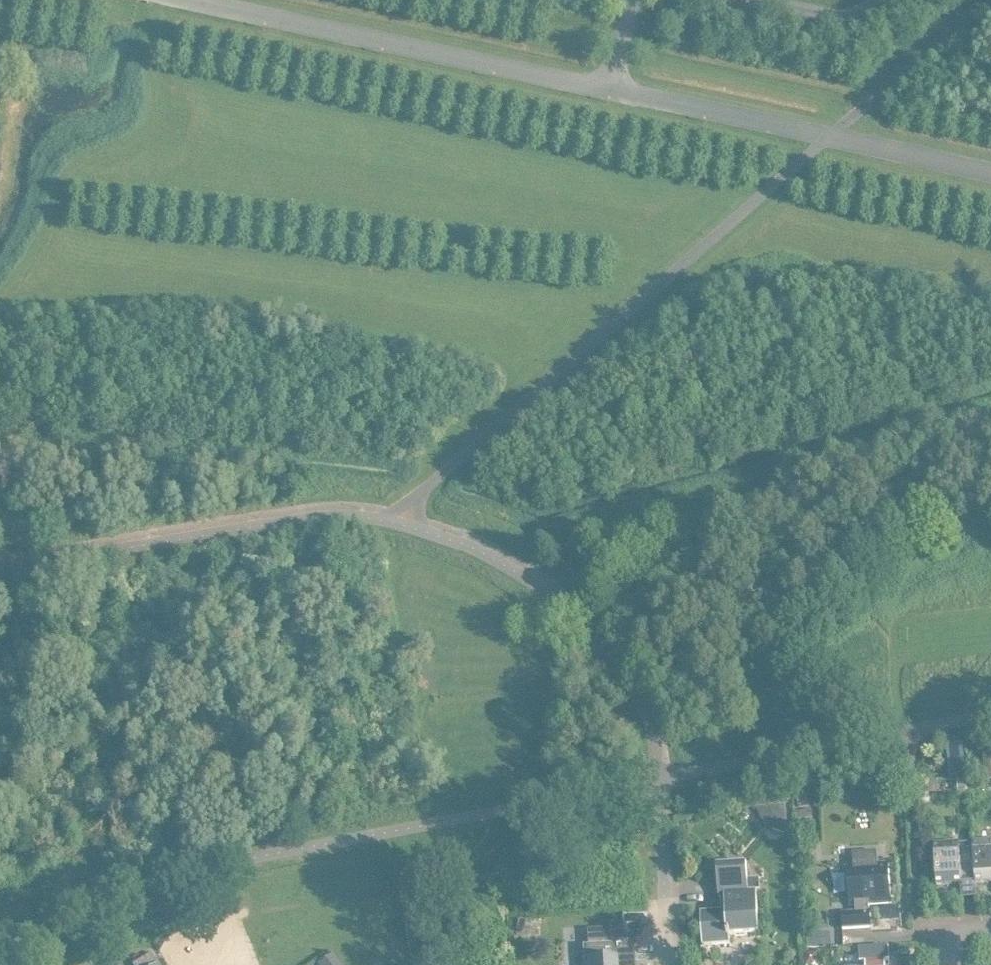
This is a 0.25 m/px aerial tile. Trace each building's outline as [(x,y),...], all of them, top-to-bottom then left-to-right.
[(973,771),(965,771),(965,785),(973,784),(973,771)] [(793,791),(762,796),(772,821),(795,827),(793,791)] [(819,802),(801,805),(802,814),(820,811),(819,802)] [(981,870),(982,875),(990,875),(990,835),(979,836),(981,870)] [(981,870),(979,836),(941,838),(944,878),(967,876),(967,871),(981,870)] [(862,905),(848,906),(849,922),(878,920),(877,904),(867,905),(867,898),(898,896),(895,856),(884,856),(883,844),(859,846),(860,858),(853,858),(856,898),(861,898),(862,905)] [(724,871),(725,890),(731,890),(732,902),(707,903),(709,938),(736,936),(736,929),(766,927),(763,883),(755,883),(754,869),(754,856),(723,858),(724,871)] [(619,920),(595,921),(596,937),(618,936),(618,932),(620,932),(619,920)] [(825,926),(814,926),(814,940),(825,940),(825,926)] [(643,964),(641,931),(620,932),(618,932),(618,936),(596,937),(591,938),(593,964),(632,964),(643,964)] [(895,939),(865,941),(866,955),(871,954),(872,962),(862,963),(862,964),(892,964),(892,953),(896,953),(895,939)] [(824,945),(811,946),(812,959),(820,958),(825,953),(824,945)] [(148,964),(167,964),(162,956),(148,964)]
